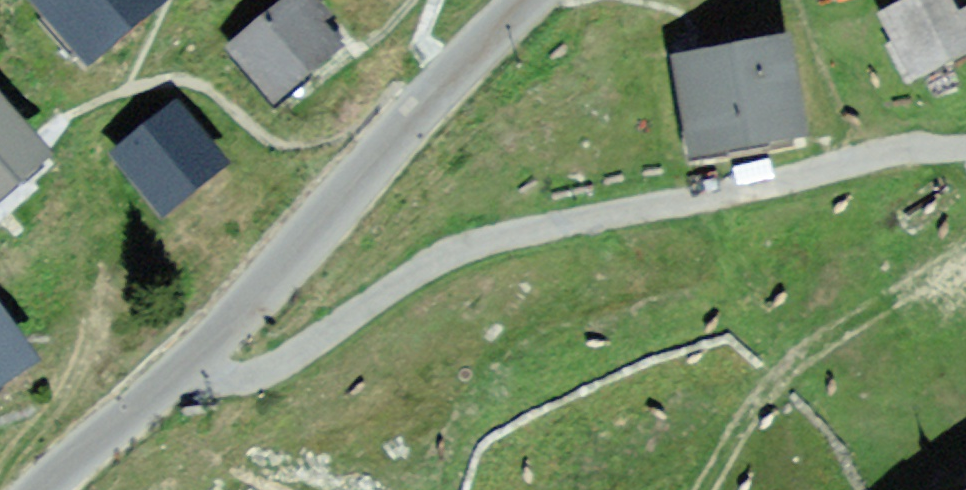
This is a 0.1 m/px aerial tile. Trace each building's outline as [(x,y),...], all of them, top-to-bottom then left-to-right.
[(109,33),(118,44),(142,25),(133,13),(149,0),(41,0),(51,12),(39,20),(72,60),(83,52),(84,53),(109,33)] [(237,48),(275,95),(343,40),(311,0),(290,0),(292,3),(237,48)] [(890,9),(907,42),(890,50),(900,70),(907,84),(924,75),(965,54),(965,13),(956,18),(947,0),(908,0),(890,9)] [(793,132),(779,50),(775,31),(683,47),(686,66),(700,147),(793,132)] [(176,113),(122,157),(162,207),(216,163),(176,113)] [(13,181),(7,174),(32,154),(0,116),(0,193),(13,181)] [(25,363),(0,329),(0,381),(25,363)]
